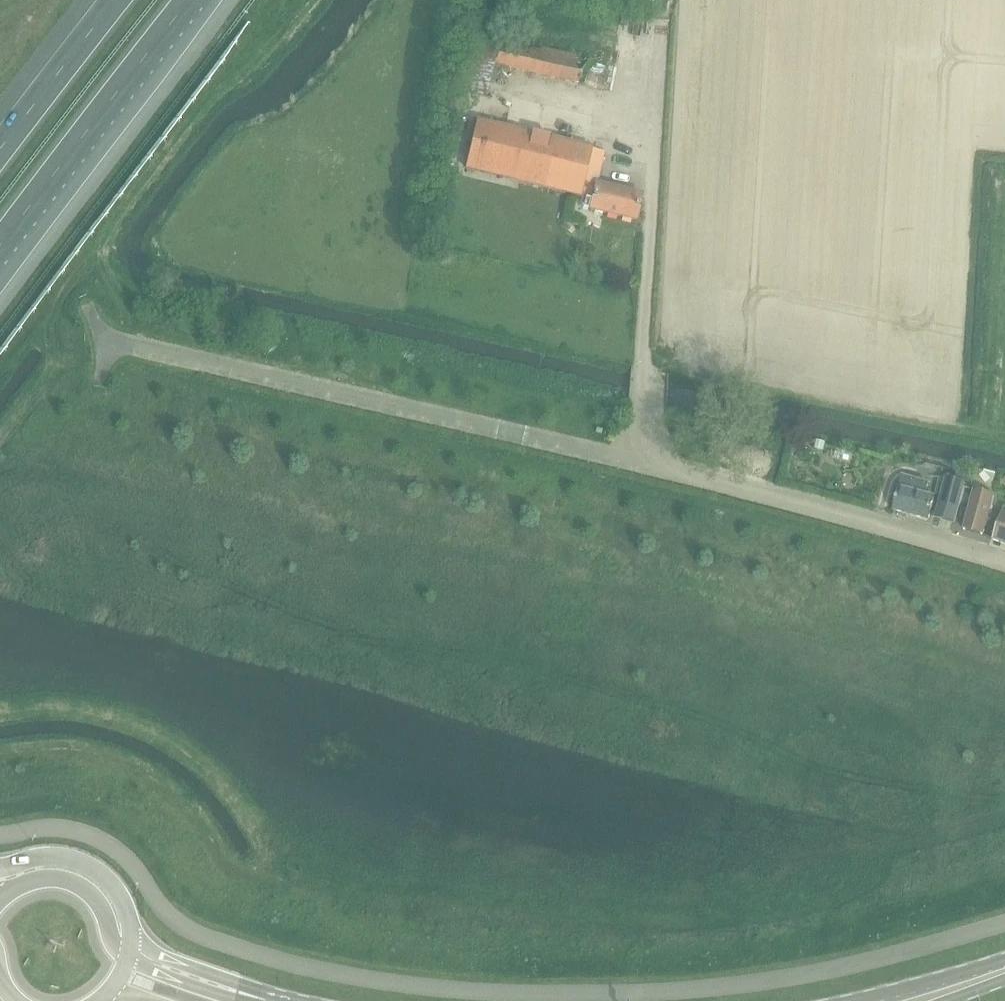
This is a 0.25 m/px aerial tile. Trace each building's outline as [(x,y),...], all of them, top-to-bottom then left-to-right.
[(466,22),(450,91),(487,99),(491,80),(501,83),(504,68),(578,85),(584,58),(501,39),(503,30),(466,22)] [(636,221),(640,202),(642,196),(597,185),(605,152),(479,121),(471,150),(466,169),(593,199),(590,210),(636,221)] [(794,439),(791,451),(801,453),(804,442),(794,439)] [(818,441),(816,449),(824,451),(827,443),(818,441)] [(928,520),(933,503),(934,498),(925,496),(929,483),(903,475),(893,510),(928,520)] [(946,479),(935,518),(954,523),(965,484),(946,479)] [(975,491),(964,529),(983,534),(994,496),(975,491)] [(993,540),(1004,544),(1004,508),(994,538),(993,540)]
